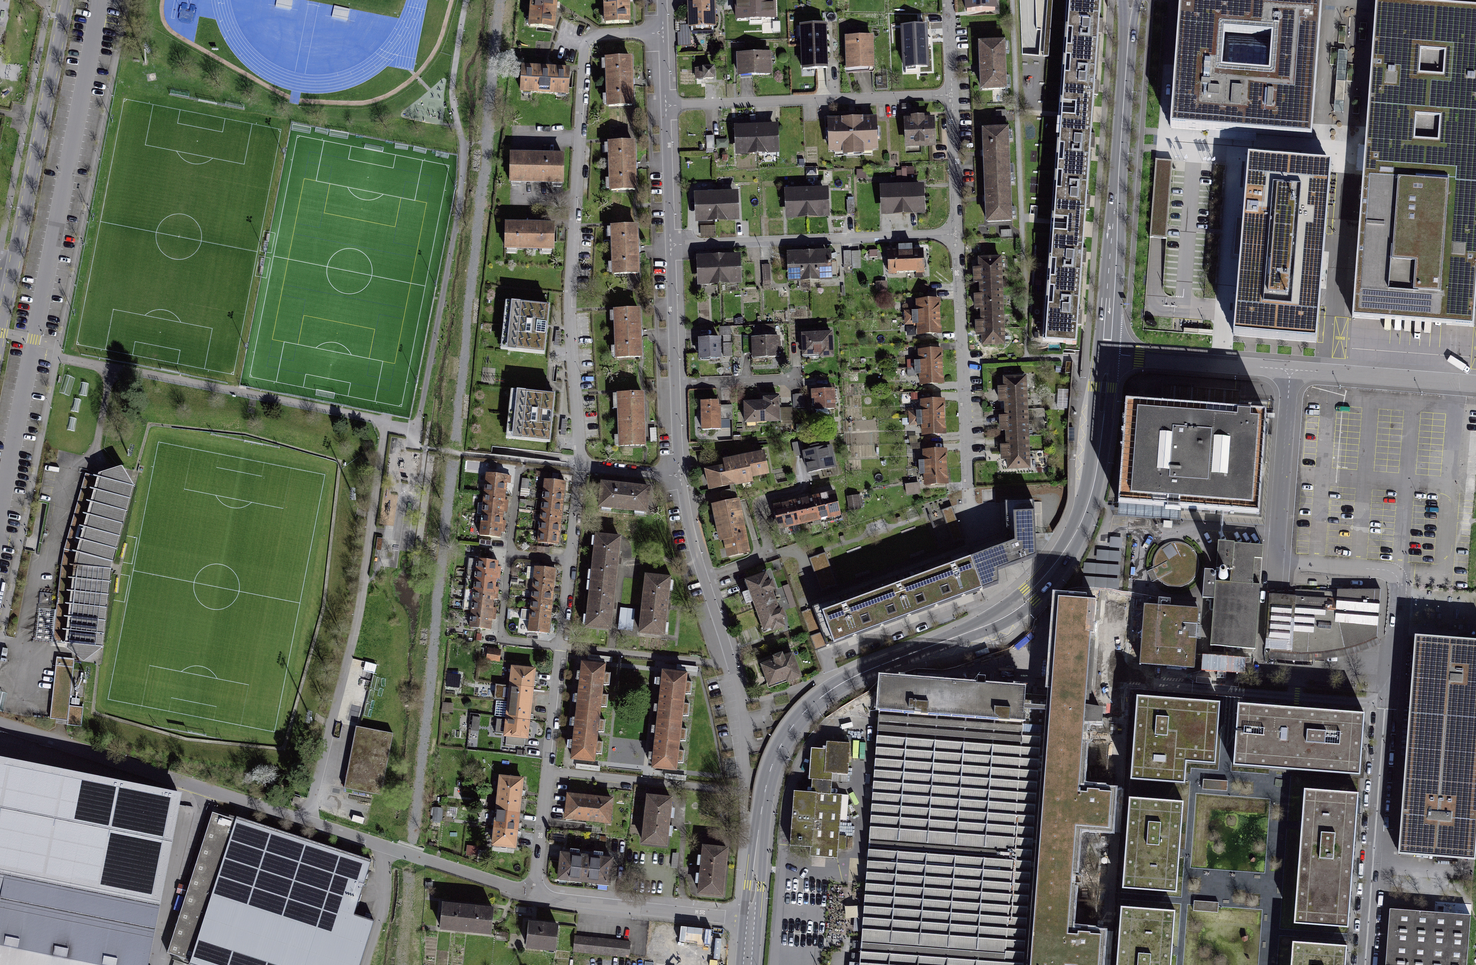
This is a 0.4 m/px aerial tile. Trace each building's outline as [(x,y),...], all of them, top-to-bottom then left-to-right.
[(526,29),(556,32),(559,0),(528,0),(526,29)] [(602,25),(632,23),(631,0),(601,0),(602,25)] [(737,20),(750,20),(750,16),(761,16),(761,20),(774,19),(774,0),(737,0),(737,20)] [(998,14),(998,0),(970,0),(971,15),(998,14)] [(1043,57),(1049,58),(1053,0),(1047,0),(1043,57)] [(1062,57),(1101,60),(1105,2),(1078,0),(1066,0),(1062,57)] [(1312,139),(1322,0),(1180,0),(1170,128),(1312,139)] [(1376,1),(1352,318),(1474,327),(1475,294),(1475,9),(1376,1)] [(716,3),(688,3),(687,30),(717,30),(716,3)] [(825,25),(801,26),(803,69),(827,68),(825,25)] [(926,36),(898,37),(899,61),(927,60),(926,36)] [(872,39),(842,39),(844,76),(873,75),(872,39)] [(981,94),(1008,93),(1006,45),(979,46),(981,94)] [(769,55),(734,56),(734,79),(770,79),(769,55)] [(1058,114),(1097,117),(1101,60),(1062,57),(1058,114)] [(635,59),(603,60),(604,108),(636,108),(635,59)] [(573,73),(521,69),(519,94),(571,99),(573,73)] [(711,69),(698,69),(698,84),(711,84),(711,69)] [(1058,114),(1053,172),(1092,175),(1097,117),(1058,114)] [(842,120),(829,120),(829,130),(826,130),(826,140),(830,140),(830,150),(843,150),(843,152),(863,151),(863,149),(876,148),(876,139),(879,139),(879,128),(875,128),(875,118),(862,119),(862,118),(855,119),(855,116),(848,116),(848,119),(842,119),(842,120)] [(913,122),(907,122),(908,144),(932,143),(931,121),(922,122),(922,118),(913,118),(913,122)] [(756,123),(757,151),(775,151),(774,128),(771,128),(771,125),(760,125),(760,122),(756,123)] [(757,151),(756,123),(752,123),(752,125),(741,125),(741,129),(738,129),(739,152),(757,151)] [(985,178),(1012,177),(1010,132),(983,133),(985,178)] [(636,142),(606,144),(609,190),(639,188),(636,142)] [(1260,162),(1249,161),(1236,316),(1234,316),(1233,329),(1235,329),(1234,335),(1308,341),(1308,343),(1306,342),(1305,353),(1314,353),(1315,341),(1316,336),(1318,336),(1318,323),(1317,323),(1330,167),(1280,163),(1281,152),(1261,150),(1260,162)] [(567,157),(510,157),(510,185),(567,185),(567,157)] [(1050,222),(1049,230),(1088,232),(1088,228),(1092,175),(1053,172),(1050,222)] [(986,223),(1013,222),(1012,177),(985,178),(986,223)] [(903,211),(902,182),(897,183),(897,185),(887,185),(887,189),(884,189),(884,212),(903,211)] [(921,210),(920,187),(917,187),(916,184),(906,185),(906,182),(902,182),(903,211),(921,210)] [(807,215),(806,186),(802,186),(802,189),(791,189),(791,192),(788,193),(789,216),(807,215)] [(806,186),(807,215),(826,214),(825,191),(821,191),(821,188),(811,188),(811,186),(806,186)] [(717,218),(716,192),(708,192),(709,196),(698,196),(699,219),(717,218)] [(716,192),(717,218),(735,218),(734,194),(724,195),(723,192),(716,192)] [(559,226),(505,226),(505,252),(559,253),(559,226)] [(639,228),(609,229),(611,276),(642,274),(639,228)] [(1049,230),(1045,287),(1083,290),(1088,232),(1049,230)] [(906,272),(905,246),(898,246),(899,252),(889,252),(889,262),(886,264),(886,270),(890,272),(890,273),(906,272)] [(905,246),(906,272),(923,272),(922,271),(926,268),(926,263),(922,261),(922,251),(912,251),(912,246),(905,246)] [(809,252),(810,278),(828,277),(828,262),(827,254),(817,254),(817,251),(809,252)] [(810,278),(809,252),(801,252),(801,255),(790,255),(791,278),(810,278)] [(719,281),(718,255),(711,255),(711,259),(700,259),(701,282),(719,281)] [(718,255),(719,281),(738,281),(737,258),(726,258),(726,255),(718,255)] [(980,259),(981,278),(1007,277),(1007,258),(980,259)] [(837,262),(828,262),(828,277),(837,277),(837,262)] [(771,284),(769,264),(762,265),(763,284),(771,284)] [(981,278),(982,296),(1008,295),(1007,277),(981,278)] [(1045,287),(1040,345),(1079,348),(1083,290),(1045,287)] [(982,296),(982,314),(1009,313),(1008,295),(982,296)] [(925,320),(942,320),(942,303),(924,303),(925,320)] [(552,309),(503,304),(499,351),(547,355),(552,309)] [(642,312),(610,313),(612,360),(643,359),(642,312)] [(982,314),(983,333),(1010,332),(1009,313),(982,314)] [(925,337),(942,337),(942,320),(925,320),(925,337)] [(983,333),(984,351),(1010,350),(1010,332),(983,333)] [(831,334),(803,335),(803,354),(820,354),(820,356),(832,356),(831,334)] [(754,352),(753,339),(753,336),(744,336),(744,352),(754,352)] [(754,352),(754,356),(768,355),(768,357),(779,357),(778,338),(772,339),(772,336),(762,337),(762,339),(753,339),(754,352)] [(719,339),(700,340),(700,343),(697,343),(697,351),(700,351),(700,358),(720,358),(719,339)] [(731,343),(723,343),(724,357),(732,357),(731,343)] [(927,369),(944,368),(944,351),(927,352),(927,369)] [(1056,373),(1070,375),(1071,363),(1056,362),(1056,373)] [(927,385),(945,385),(944,368),(927,369),(927,385)] [(1029,379),(1002,380),(1006,472),(1032,471),(1029,379)] [(558,394),(508,390),(503,439),(553,444),(558,394)] [(833,390),(812,391),(813,399),(815,399),(816,418),(829,418),(829,412),(827,412),(827,409),(834,409),(833,404),(837,404),(837,398),(833,398),(833,390)] [(1161,409),(1128,406),(1121,506),(1260,516),(1268,406),(1240,404),(1240,396),(1162,390),(1161,409)] [(804,408),(804,394),(796,394),(796,408),(804,408)] [(641,396),(613,398),(616,450),(642,449),(641,396)] [(764,402),(745,403),(745,422),(780,421),(780,410),(778,410),(778,398),(764,398),(764,402)] [(718,401),(701,402),(702,421),(709,421),(709,425),(710,430),(720,429),(719,408),(718,408),(718,401)] [(930,418),(948,418),(947,401),(930,401),(930,418)] [(931,435),(948,435),(948,418),(930,418),(931,435)] [(812,451),(804,452),(809,472),(832,468),(830,458),(832,458),(830,447),(829,447),(827,438),(816,441),(817,446),(811,447),(812,451)] [(932,470),(950,470),(949,453),(932,453),(932,470)] [(768,473),(764,454),(724,461),(725,467),(707,471),(710,489),(730,485),(731,490),(723,491),(720,493),(720,495),(721,498),(724,498),(732,497),(733,501),(714,506),(721,540),(725,540),(729,557),(748,552),(734,484),(751,481),(751,476),(768,473)] [(479,471),(479,462),(466,462),(465,471),(479,471)] [(134,485),(122,465),(98,472),(97,476),(85,473),(64,548),(61,565),(53,642),(68,643),(68,648),(84,661),(103,646),(111,568),(134,485)] [(933,487),(950,487),(950,470),(932,470),(933,487)] [(508,480),(483,477),(481,498),(506,501),(508,480)] [(568,487),(542,483),(541,494),(567,497),(568,487)] [(921,494),(920,484),(906,485),(907,495),(921,494)] [(646,491),(596,485),(594,510),(643,517),(646,491)] [(821,496),(814,498),(819,519),(839,514),(834,493),(827,495),(827,493),(820,495),(821,496)] [(567,497),(541,494),(540,505),(565,508),(567,497)] [(858,508),(856,497),(848,498),(850,509),(858,508)] [(506,501),(481,498),(478,520),(503,523),(506,501)] [(801,500),(795,502),(800,523),(819,519),(814,498),(807,499),(807,498),(801,499),(801,500)] [(1036,498),(1011,500),(1013,533),(979,545),(972,547),(986,586),(1001,580),(1002,564),(1040,550),(1036,498)] [(782,505),(775,507),(780,528),(800,523),(795,502),(788,503),(788,502),(781,504),(782,505)] [(565,508),(540,505),(539,515),(564,518),(565,508)] [(564,518),(539,515),(537,526),(563,529),(564,518)] [(503,523),(478,520),(476,542),(501,544),(503,523)] [(563,529),(537,526),(536,536),(562,539),(563,529)] [(562,539),(536,536),(535,547),(560,550),(562,539)] [(618,540),(590,538),(579,631),(606,634),(618,540)] [(1213,546),(1206,656),(1259,660),(1267,550),(1213,546)] [(972,547),(809,603),(825,649),(986,586),(972,547)] [(825,553),(809,559),(817,579),(833,574),(825,553)] [(498,566),(469,563),(467,574),(497,577),(498,566)] [(556,575),(529,571),(528,582),(554,586),(556,575)] [(497,577),(467,574),(466,585),(496,589),(497,577)] [(751,592),(757,608),(775,602),(770,590),(774,589),(771,582),(768,583),(765,575),(745,582),(749,593),(751,592)] [(833,575),(817,580),(821,591),(837,586),(833,575)] [(665,581),(639,579),(634,638),(660,641),(665,581)] [(554,586),(528,582),(526,593),(553,597),(554,586)] [(496,589),(466,585),(465,596),(494,600),(496,589)] [(1379,672),(1385,595),(1300,589),(1299,607),(1272,605),(1267,663),(1379,672)] [(553,597),(526,593),(525,604),(551,607),(553,597)] [(494,600),(465,596),(463,607),(493,611),(494,600)] [(1127,600),(1054,598),(1048,678),(1046,702),(1045,709),(1029,964),(1090,964),(1092,934),(1073,933),(1079,834),(1097,835),(1100,797),(1085,796),(1089,725),(1101,726),(1102,710),(1088,710),(1089,684),(1092,641),(1124,643),(1127,600)] [(778,612),(775,602),(757,608),(764,629),(772,626),(773,629),(783,626),(781,619),(784,618),(782,610),(778,612)] [(551,607),(525,604),(524,615),(550,618),(551,607)] [(493,611),(463,607),(462,618),(492,622),(493,611)] [(1143,609),(1139,667),(1195,671),(1199,613),(1143,609)] [(550,618),(524,615),(522,626),(549,629),(550,618)] [(492,622),(462,618),(460,629),(490,633),(492,622)] [(549,629),(522,626),(521,637),(547,640),(549,629)] [(1416,636),(1401,841),(1400,852),(1475,858),(1475,641),(1416,636)] [(499,663),(501,650),(488,647),(486,660),(499,663)] [(792,651),(761,661),(770,687),(801,677),(792,651)] [(75,659),(56,657),(49,720),(82,724),(84,704),(70,702),(75,659)] [(581,665),(576,714),(601,716),(606,667),(581,665)] [(529,679),(509,675),(506,691),(528,695),(529,679)] [(658,675),(654,722),(684,725),(688,677),(658,675)] [(876,709),(880,708),(1024,719),(1025,707),(1045,709),(1046,702),(1025,700),(1025,690),(879,680),(876,709)] [(528,695),(506,691),(504,707),(526,710),(528,695)] [(1135,701),(1130,781),(1178,787),(1180,766),(1211,768),(1215,707),(1135,701)] [(526,710),(504,707),(502,723),(525,726),(526,710)] [(862,964),(1029,964),(1045,709),(1025,707),(1024,719),(880,708),(868,870),(862,964)] [(1238,709),(1233,769),(1358,780),(1363,720),(1238,709)] [(576,714),(571,762),(596,765),(601,716),(576,714)] [(472,717),(471,730),(479,731),(480,717),(472,717)] [(654,722),(650,770),(680,772),(684,725),(654,722)] [(525,726),(502,723),(500,739),(523,742),(525,726)] [(388,732),(355,726),(343,790),(376,796),(388,732)] [(834,775),(852,776),(854,746),(830,744),(830,754),(828,775),(834,775)] [(833,797),(834,775),(828,775),(830,754),(811,752),(809,782),(813,782),(812,795),(833,797)] [(180,797),(0,762),(0,956),(46,964),(147,964),(180,797)] [(522,783),(497,779),(495,797),(519,800),(522,783)] [(1203,782),(1203,792),(1228,793),(1228,783),(1203,782)] [(811,858),(843,860),(848,798),(833,797),(812,795),(794,794),(790,847),(811,848),(811,858)] [(1357,799),(1301,795),(1293,928),(1348,932),(1357,799)] [(294,796),(292,803),(298,805),(301,798),(294,796)] [(610,800),(565,796),(564,823),(608,826),(610,800)] [(519,800),(495,797),(493,814),(517,817),(519,800)] [(669,803),(643,800),(638,847),(664,850),(669,803)] [(1182,806),(1129,802),(1123,891),(1175,895),(1182,806)] [(445,811),(434,810),(432,825),(443,826),(445,811)] [(212,813),(167,953),(190,960),(189,963),(195,964),(360,964),(374,921),(354,914),(371,860),(237,817),(236,820),(212,813)] [(517,817),(493,814),(491,832),(515,835),(517,817)] [(515,835),(491,832),(489,850),(513,852),(515,835)] [(721,852),(698,849),(693,897),(718,900),(721,852)] [(604,863),(555,858),(553,882),(601,889),(604,863)] [(1219,905),(1194,904),(1193,914),(1218,915),(1219,905)] [(487,912),(435,906),(433,932),(484,938),(487,912)] [(1122,909),(1119,964),(1175,964),(1178,913),(1122,909)] [(1390,912),(1386,964),(1471,964),(1474,919),(1390,912)] [(551,930),(524,926),(521,950),(550,953),(551,930)] [(680,942),(704,943),(705,928),(680,927),(680,942)] [(630,939),(574,933),(572,951),(628,957),(630,939)] [(1294,946),(1293,964),(1345,964),(1346,950),(1294,946)] [(0,956),(0,964),(46,964),(0,956)]
